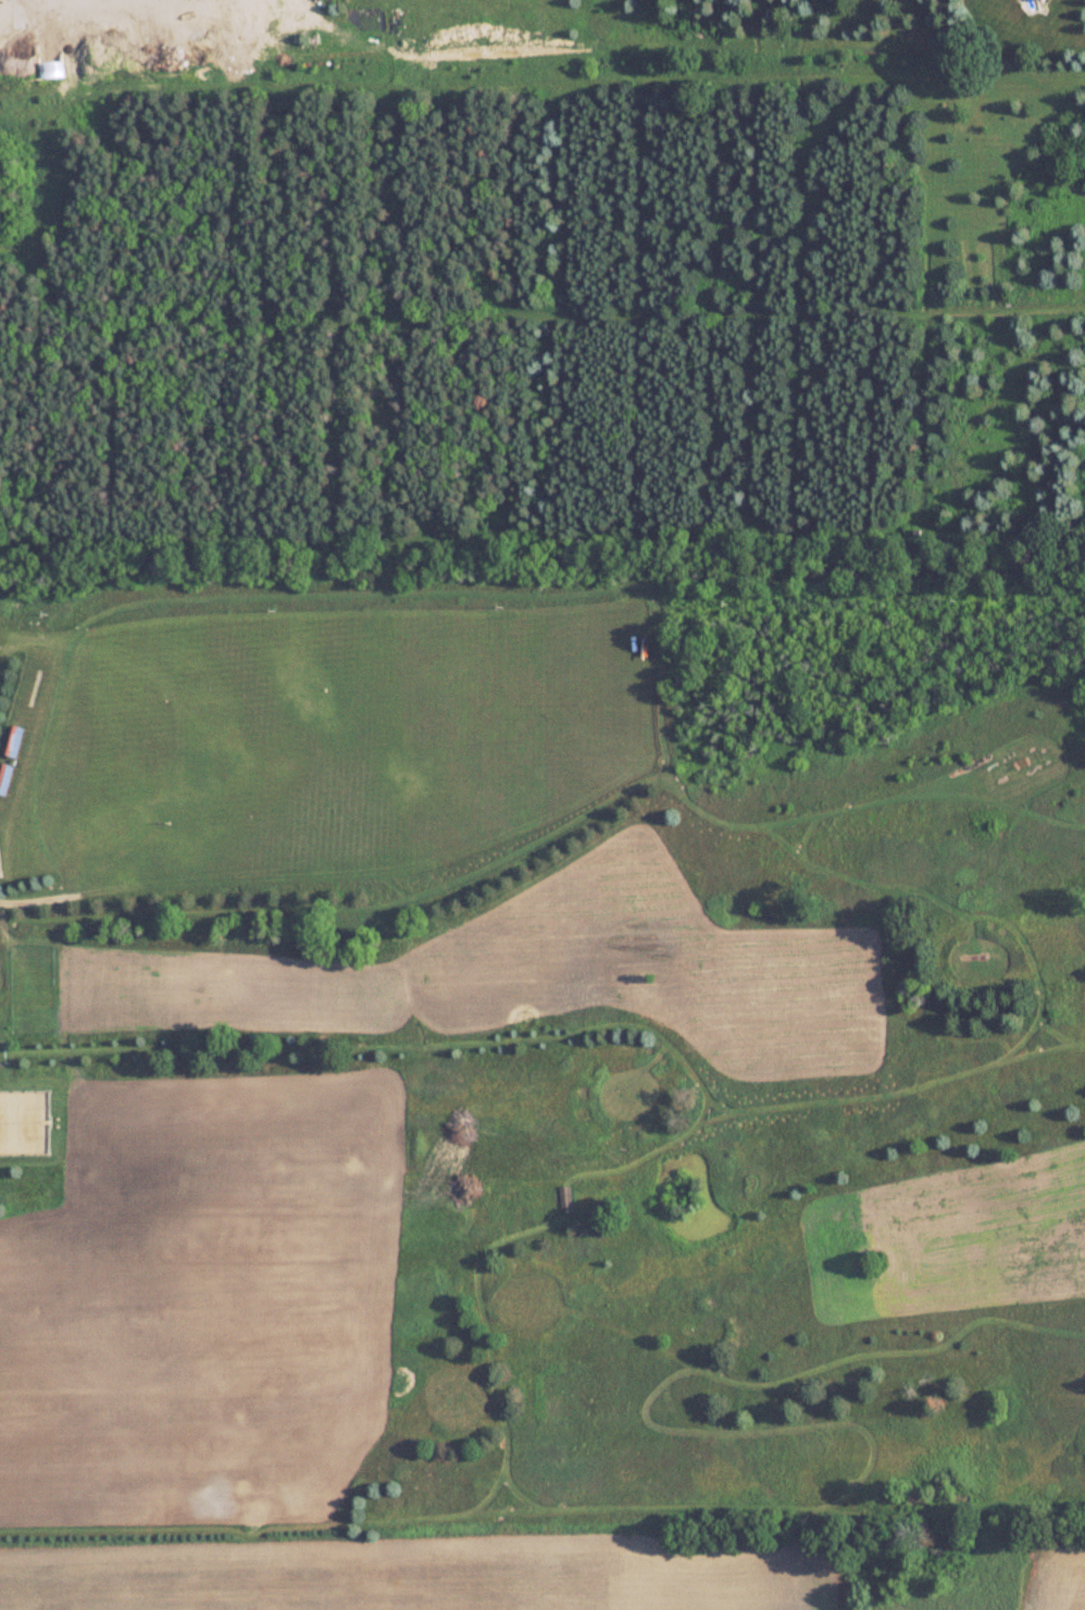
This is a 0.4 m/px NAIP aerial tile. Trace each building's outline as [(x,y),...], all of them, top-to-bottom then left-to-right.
[(570,1211),(570,1186),(560,1186),(560,1211),(570,1211)]
